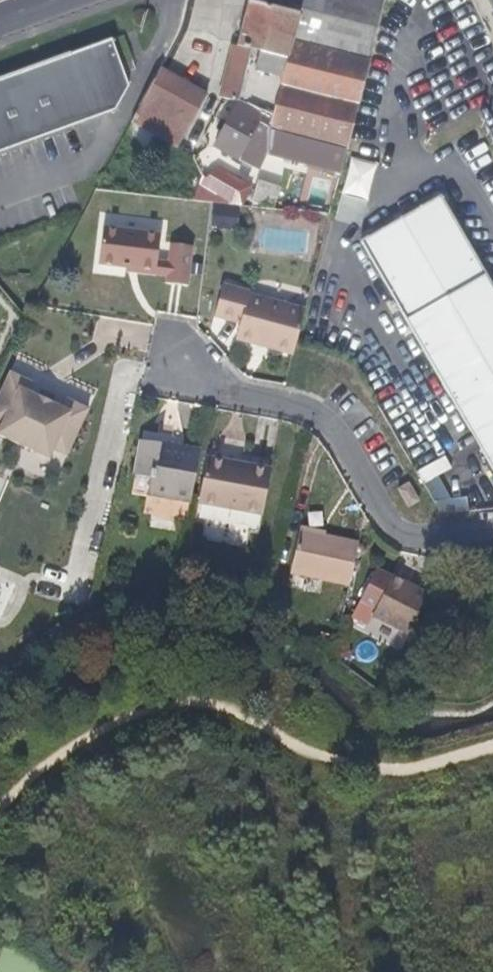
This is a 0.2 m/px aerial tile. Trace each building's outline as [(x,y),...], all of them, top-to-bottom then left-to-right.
[(367,62),(306,47),(290,43),(297,16),(301,0),(286,0),(284,1),(281,12),(247,4),(236,43),(250,47),(236,101),(238,102),(261,111),(272,115),(268,130),(345,150),(367,62)] [(248,3),(247,4),(281,12),(284,1),(286,0),(248,0),(248,3)] [(306,47),(318,4),(301,0),(297,16),(290,43),(306,47)] [(383,0),(324,0),(323,5),(318,4),(306,47),(367,62),(383,0)] [(28,142),(114,113),(125,90),(109,42),(72,56),(0,81),(0,152),(28,142)] [(250,47),(236,43),(221,97),(236,101),(250,47)] [(161,69),(132,122),(177,146),(204,96),(161,69)] [(238,102),(233,113),(249,120),(247,125),(254,127),(255,124),(261,111),(238,102)] [(261,111),(255,124),(268,130),(272,115),(261,111)] [(249,120),(233,113),(215,151),(237,162),(254,127),(247,125),(249,120)] [(205,174),(201,203),(247,210),(252,181),(205,174)] [(492,470),(492,288),(439,195),(359,241),(492,470)] [(96,224),(90,261),(119,265),(149,270),(151,260),(155,234),(96,224)] [(189,247),(165,243),(162,262),(159,277),(158,283),(182,288),(189,247)] [(159,277),(162,262),(151,260),(149,270),(148,275),(159,277)] [(149,270),(119,265),(118,270),(148,275),(149,270)] [(293,352),(305,308),(248,294),(248,291),(224,283),(215,316),(238,322),(235,338),(293,352)] [(49,455),(54,445),(67,451),(88,408),(68,398),(64,407),(28,389),(32,380),(12,370),(0,394),(0,420),(3,422),(0,429),(0,431),(49,455)] [(183,526),(196,455),(137,446),(127,498),(142,502),(139,518),(183,526)] [(206,455),(194,502),(259,516),(269,470),(249,466),(248,471),(227,466),(228,460),(206,455)] [(249,466),(228,460),(227,466),(248,471),(249,466)] [(389,486),(401,502),(411,495),(399,479),(389,486)] [(346,592),(353,549),(296,540),(289,583),(346,592)] [(390,575),(373,568),(360,599),(377,606),(373,614),(410,629),(428,588),(390,572),(390,575)]
